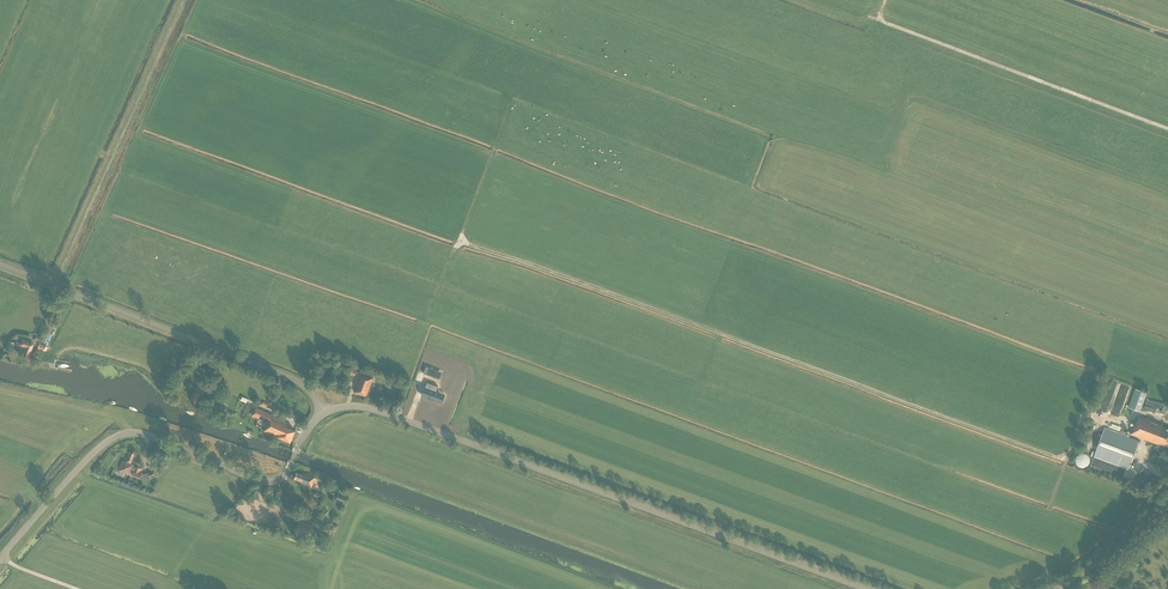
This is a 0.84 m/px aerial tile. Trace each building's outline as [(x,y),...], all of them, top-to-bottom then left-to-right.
[(23,355),(29,358),(34,344),(23,340),(20,345),(26,348),(23,355)] [(15,343),(9,341),(6,350),(11,352),(15,343)] [(437,371),(426,366),(423,373),(435,378),(437,371)] [(366,397),(373,378),(361,374),(354,392),(366,397)] [(439,394),(434,392),(436,386),(425,382),(420,395),(436,401),(439,394)] [(203,389),(197,386),(195,391),(191,401),(196,403),(200,393),(202,393),(202,392),(205,394),(207,390),(203,389)] [(1140,411),(1147,393),(1135,389),(1129,407),(1140,411)] [(290,442),(295,431),(286,427),(288,423),(271,415),(272,415),(256,407),(252,415),(267,422),(263,431),(278,437),(290,442)] [(1163,427),(1164,425),(1139,416),(1137,422),(1135,421),(1131,432),(1130,431),(1129,433),(1131,433),(1131,434),(1157,444),(1158,442),(1167,446),(1167,429),(1163,427)] [(1129,469),(1139,441),(1105,428),(1094,456),(1129,469)] [(133,464),(130,463),(134,454),(128,452),(125,461),(122,460),(118,470),(129,474),(130,473),(131,474),(131,475),(139,478),(142,472),(140,472),(141,469),(133,466),(133,464)] [(1080,467),(1082,467),(1085,467),(1087,466),(1089,464),(1089,462),(1089,459),(1089,457),(1087,455),(1085,454),(1083,453),(1080,454),(1078,455),(1077,457),(1076,459),(1076,462),(1077,464),(1078,466),(1080,467)] [(157,475),(155,469),(147,472),(150,478),(157,475)] [(312,486),(315,477),(305,473),(304,475),(297,472),(295,478),(303,481),(303,483),(312,486)] [(303,534),(306,525),(300,522),(297,531),(300,532),(298,536),(302,537),(304,534),(303,534)] [(333,528),(327,525),(320,522),(318,525),(331,531),(333,528)]
